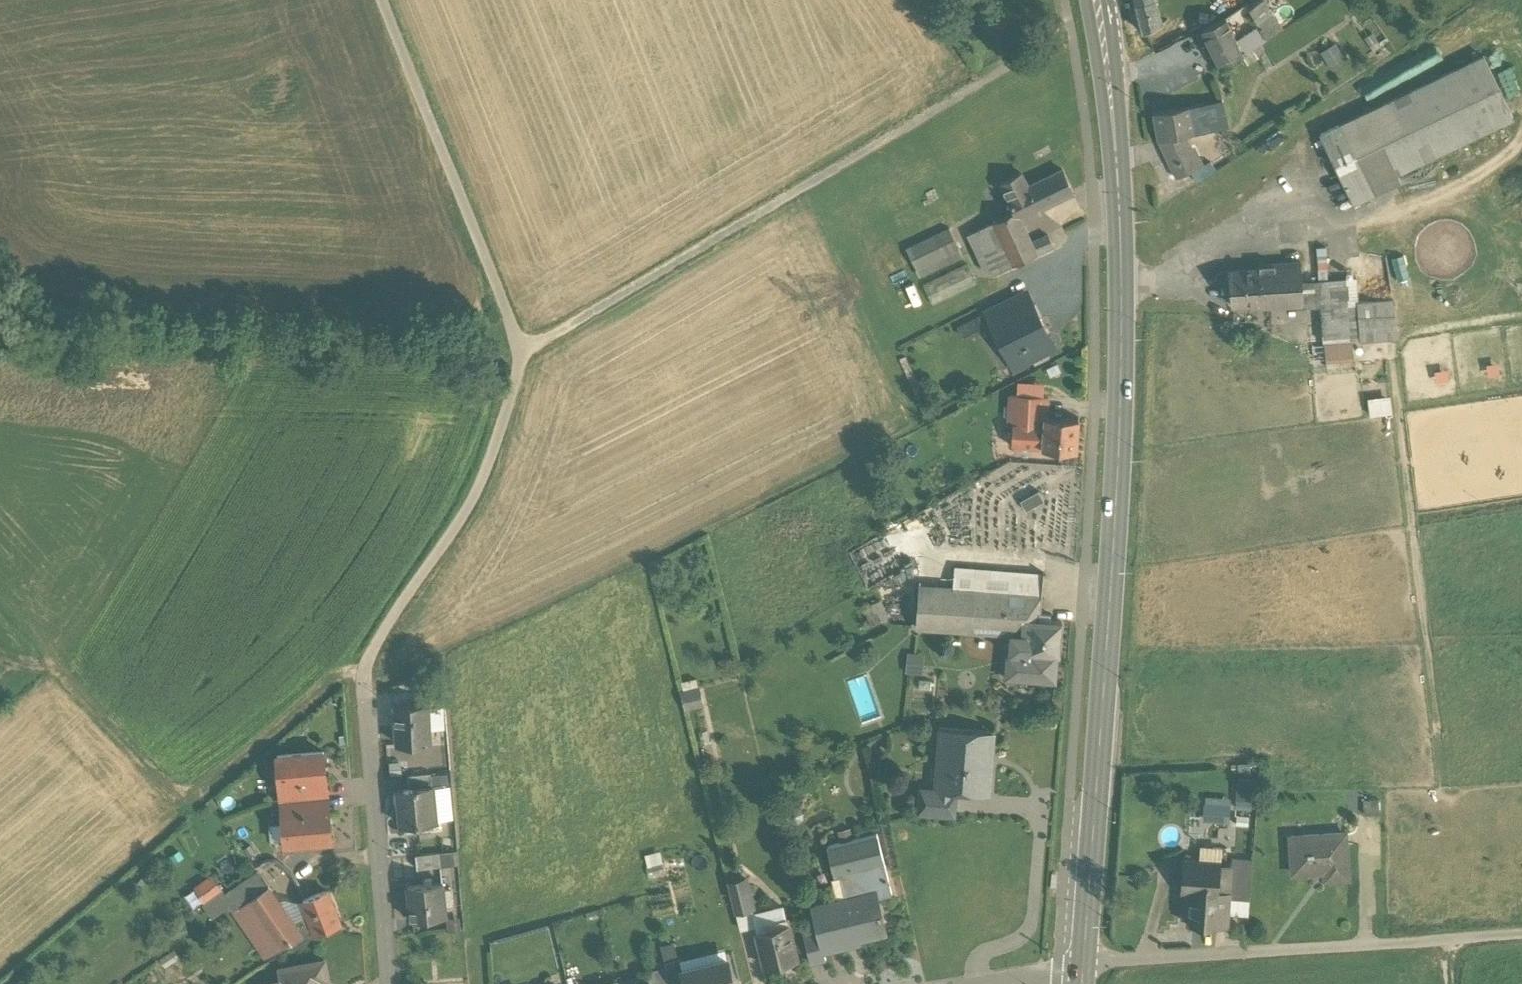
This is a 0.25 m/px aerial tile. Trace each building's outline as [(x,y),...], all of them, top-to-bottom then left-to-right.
[(1139,16),(1158,11),(1155,0),(1135,0),(1139,16)] [(1268,37),(1285,30),(1273,0),(1266,0),(1255,4),(1268,37)] [(1225,19),(1202,30),(1213,52),(1209,54),(1211,59),(1216,57),(1218,61),(1221,69),(1243,55),(1225,19)] [(1484,57),(1321,134),(1354,204),(1373,195),(1370,188),(1514,118),(1484,57)] [(1218,61),(1211,64),(1216,73),(1221,69),(1218,61)] [(1223,100),(1153,112),(1158,139),(1183,134),(1227,126),(1223,100)] [(1183,134),(1158,139),(1176,177),(1198,167),(1195,161),(1183,134)] [(1191,174),(1197,183),(1216,170),(1211,161),(1191,174)] [(1061,171),(1027,189),(1019,174),(999,184),(1014,213),(1016,213),(1021,223),(1040,214),(1039,210),(1072,193),(1061,171)] [(1014,213),(993,224),(1001,240),(1024,228),(1021,223),(1016,213),(1014,213)] [(992,278),(1015,266),(1001,240),(993,224),(970,236),(992,278)] [(952,228),(908,246),(921,276),(964,258),(952,228)] [(1024,228),(1001,240),(1015,266),(1037,255),(1024,228)] [(1048,236),(1032,243),(1037,255),(1053,247),(1048,236)] [(1301,262),(1258,265),(1261,303),(1261,306),(1289,304),(1290,308),(1304,307),(1302,282),(1301,262)] [(978,285),(968,264),(927,285),(937,305),(978,285)] [(1259,269),(1229,271),(1232,305),(1261,303),(1259,269)] [(1356,278),(1319,280),(1321,306),(1323,342),(1399,338),(1393,299),(1358,302),(1356,278)] [(1319,280),(1302,282),(1304,307),(1321,306),(1319,280)] [(1027,292),(986,312),(994,327),(1035,306),(1034,306),(1033,306),(1027,292)] [(1035,306),(994,327),(1007,354),(1016,350),(1047,334),(1048,334),(1035,306)] [(1047,334),(1016,350),(1023,364),(1054,348),(1047,334)] [(1373,413),(1395,412),(1394,395),(1372,397),(1373,413)] [(1048,398),(1011,396),(1009,426),(1015,426),(1015,425),(1045,427),(1046,416),(1047,416),(1048,398)] [(1047,416),(1046,416),(1045,427),(1044,448),(1077,450),(1079,418),(1047,416)] [(1045,427),(1015,425),(1015,426),(1013,446),(1044,448),(1045,427)] [(1039,491),(1022,500),(1028,511),(1045,501),(1039,491)] [(900,492),(883,501),(888,511),(906,502),(900,492)] [(1019,574),(956,570),(955,589),(918,586),(915,625),(974,630),(973,632),(1008,634),(1009,618),(1020,619),(1021,601),(1017,600),(1019,574)] [(1045,576),(1019,574),(1017,600),(1021,601),(1043,602),(1045,576)] [(1043,602),(1021,601),(1020,619),(1009,618),(1008,634),(1011,634),(1009,656),(1025,657),(1023,679),(1055,682),(1057,653),(1061,653),(1063,622),(1050,621),(1050,615),(1042,614),(1043,602)] [(689,707),(706,704),(700,677),(684,680),(689,707)] [(444,689),(419,690),(420,705),(427,705),(427,707),(445,706),(444,689)] [(420,705),(396,707),(398,743),(429,741),(427,707),(427,705),(420,705)] [(993,734),(941,730),(937,788),(956,789),(988,792),(993,734)] [(324,751),(277,755),(280,787),(281,787),(326,783),(327,783),(324,751)] [(432,773),(408,775),(409,788),(433,786),(432,773)] [(1239,782),(1237,806),(1252,808),(1253,784),(1239,782)] [(326,783),(281,787),(283,800),(327,796),(326,783)] [(409,788),(398,789),(402,826),(422,824),(421,821),(434,820),(434,823),(436,822),(433,786),(409,788)] [(956,789),(937,788),(937,789),(922,788),(920,812),(954,814),(956,789)] [(327,796),(283,800),(284,813),(328,809),(327,796)] [(1205,798),(1203,820),(1227,822),(1229,801),(1205,798)] [(1381,801),(1364,802),(1364,815),(1381,814),(1381,801)] [(284,813),(283,813),(286,845),(332,841),(329,809),(328,809),(284,813)] [(1345,832),(1290,835),(1293,872),(1325,870),(1325,878),(1348,877),(1345,832)] [(877,833),(827,846),(835,877),(840,875),(885,864),(877,833)] [(1219,847),(1203,846),(1202,862),(1218,863),(1219,847)] [(440,852),(417,855),(418,868),(441,866),(440,852)] [(1253,860),(1232,858),(1229,892),(1230,892),(1230,898),(1250,899),(1253,860)] [(1202,862),(1185,861),(1183,890),(1184,890),(1184,888),(1222,891),(1222,892),(1224,892),(1224,883),(1218,883),(1219,863),(1218,863),(1202,862)] [(885,864),(840,875),(846,898),(876,890),(877,895),(892,892),(885,864)] [(267,888),(255,872),(228,891),(239,907),(267,888)] [(223,889),(213,876),(197,887),(206,901),(223,889)] [(758,907),(750,877),(727,883),(736,913),(758,907)] [(429,884),(408,886),(411,920),(430,918),(430,911),(447,910),(443,882),(429,884)] [(205,903),(214,915),(234,900),(225,888),(205,903)] [(277,903),(267,888),(248,901),(258,915),(277,903)] [(1222,891),(1184,888),(1184,890),(1183,905),(1189,905),(1188,924),(1227,927),(1230,898),(1230,892),(1229,892),(1224,892),(1222,892),(1222,891)] [(846,898),(812,906),(818,930),(823,950),(844,945),(842,938),(856,935),(857,939),(884,933),(881,918),(882,917),(877,895),(876,890),(846,898)] [(326,892),(302,901),(308,917),(315,934),(339,925),(326,892)] [(258,915),(248,901),(233,912),(265,958),(281,949),(273,936),(258,915)] [(277,903),(258,915),(273,936),(291,924),(277,903)] [(308,917),(291,924),(301,937),(303,939),(315,934),(308,917)] [(787,918),(768,923),(770,929),(757,932),(765,967),(797,960),(787,918)] [(291,924),(273,936),(281,949),(301,937),(291,924)] [(818,930),(804,933),(811,963),(825,959),(823,950),(818,930)] [(665,961),(666,966),(670,983),(686,983),(682,968),(683,968),(681,957),(665,961)] [(281,968),(283,982),(271,983),(323,983),(322,980),(328,979),(324,960),(281,968)] [(682,968),(686,983),(734,983),(732,976),(727,977),(724,965),(709,968),(707,962),(683,968),(682,968)] [(647,970),(650,983),(670,983),(666,966),(647,970)]
